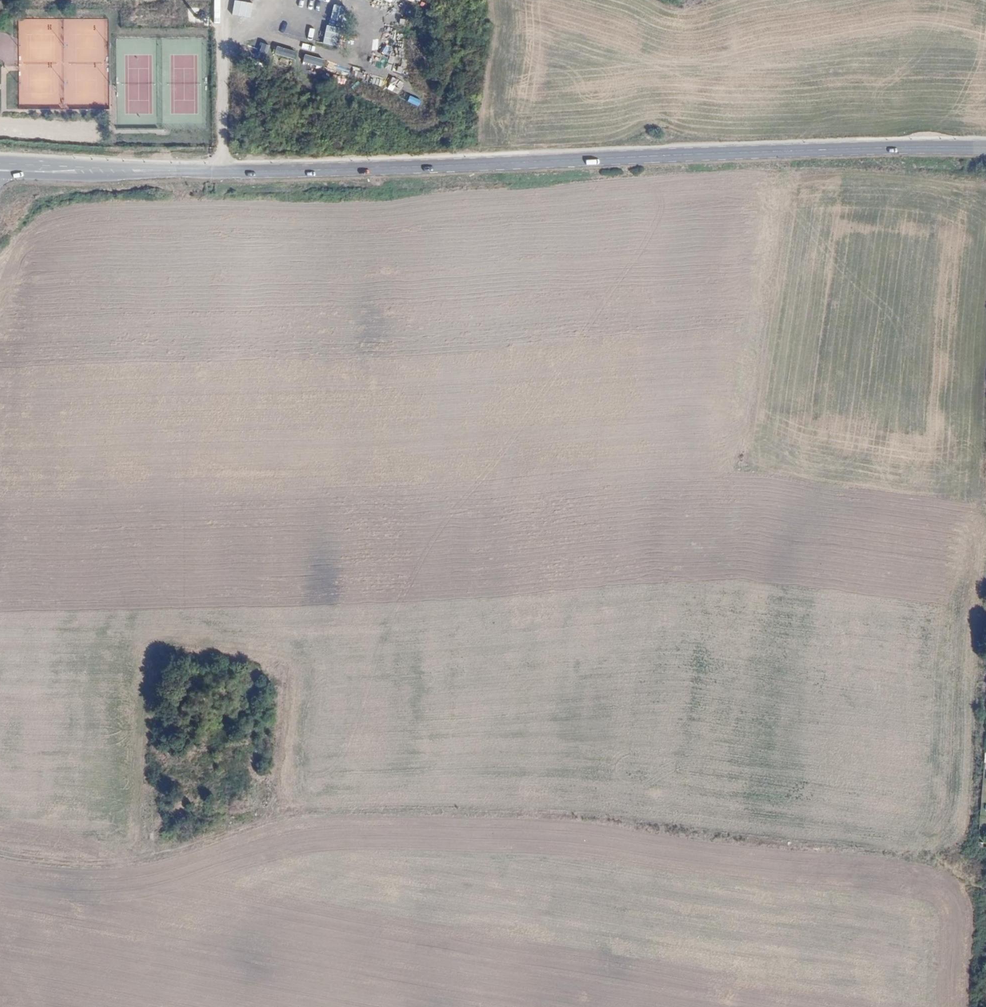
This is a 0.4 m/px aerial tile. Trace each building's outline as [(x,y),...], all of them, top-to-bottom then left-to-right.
[(191,20),(198,21),(200,5),(192,5),(191,20)] [(959,223),(959,226),(963,226),(963,223),(980,224),(980,216),(957,215),(957,223),(959,223)]
